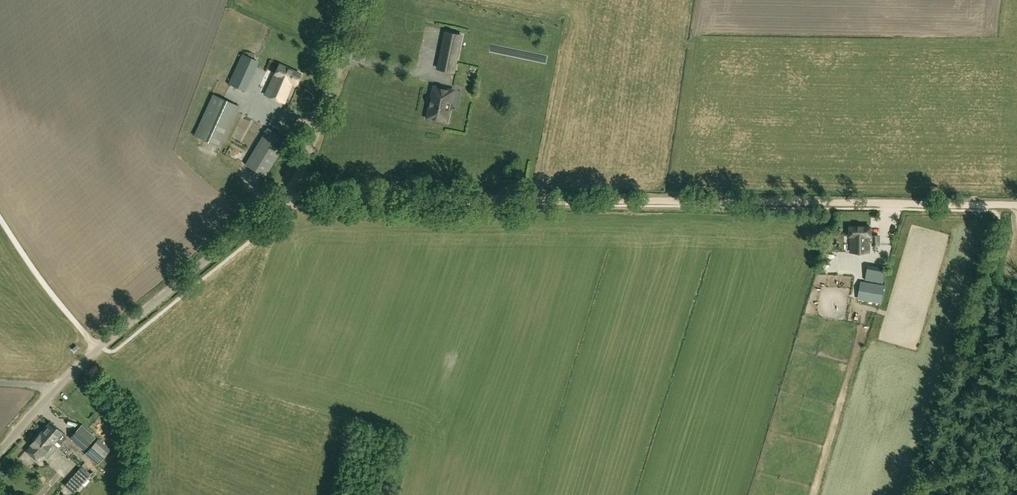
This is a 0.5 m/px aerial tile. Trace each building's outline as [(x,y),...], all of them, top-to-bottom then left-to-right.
[(438,68),(454,72),(462,35),(446,32),(438,68)] [(250,94),(264,64),(251,58),(237,88),(250,94)] [(296,85),(301,73),(278,63),(265,95),(284,103),(292,84),(296,85)] [(448,102),(451,90),(434,87),(432,99),(431,106),(430,106),(428,118),(447,122),(450,110),(445,109),(447,102),(448,102)] [(221,148),(240,107),(214,95),(195,136),(221,148)] [(250,151),(265,127),(248,117),(234,141),(250,151)] [(265,176),(287,140),(276,134),(270,145),(260,139),(245,165),(265,176)] [(852,236),(852,252),(870,253),(870,241),(873,241),(873,245),(879,245),(879,236),(871,236),(871,227),(850,227),(850,236),(852,236)] [(864,281),(882,284),(885,269),(867,266),(864,281)] [(861,282),(859,294),(858,299),(881,303),(882,298),(884,286),(861,282)] [(51,422),(39,436),(41,438),(43,436),(54,446),(55,444),(59,447),(61,447),(63,444),(63,442),(68,437),(51,422)] [(77,429),(70,437),(84,450),(91,442),(77,429)] [(58,448),(59,447),(55,444),(54,446),(43,436),(41,438),(39,436),(31,444),(32,445),(27,452),(36,460),(42,454),(48,459),(58,448)] [(96,442),(89,448),(86,452),(98,463),(101,460),(107,453),(96,442)] [(63,472),(67,466),(60,462),(56,468),(63,472)] [(89,475),(80,467),(64,485),(73,494),(89,475)]
